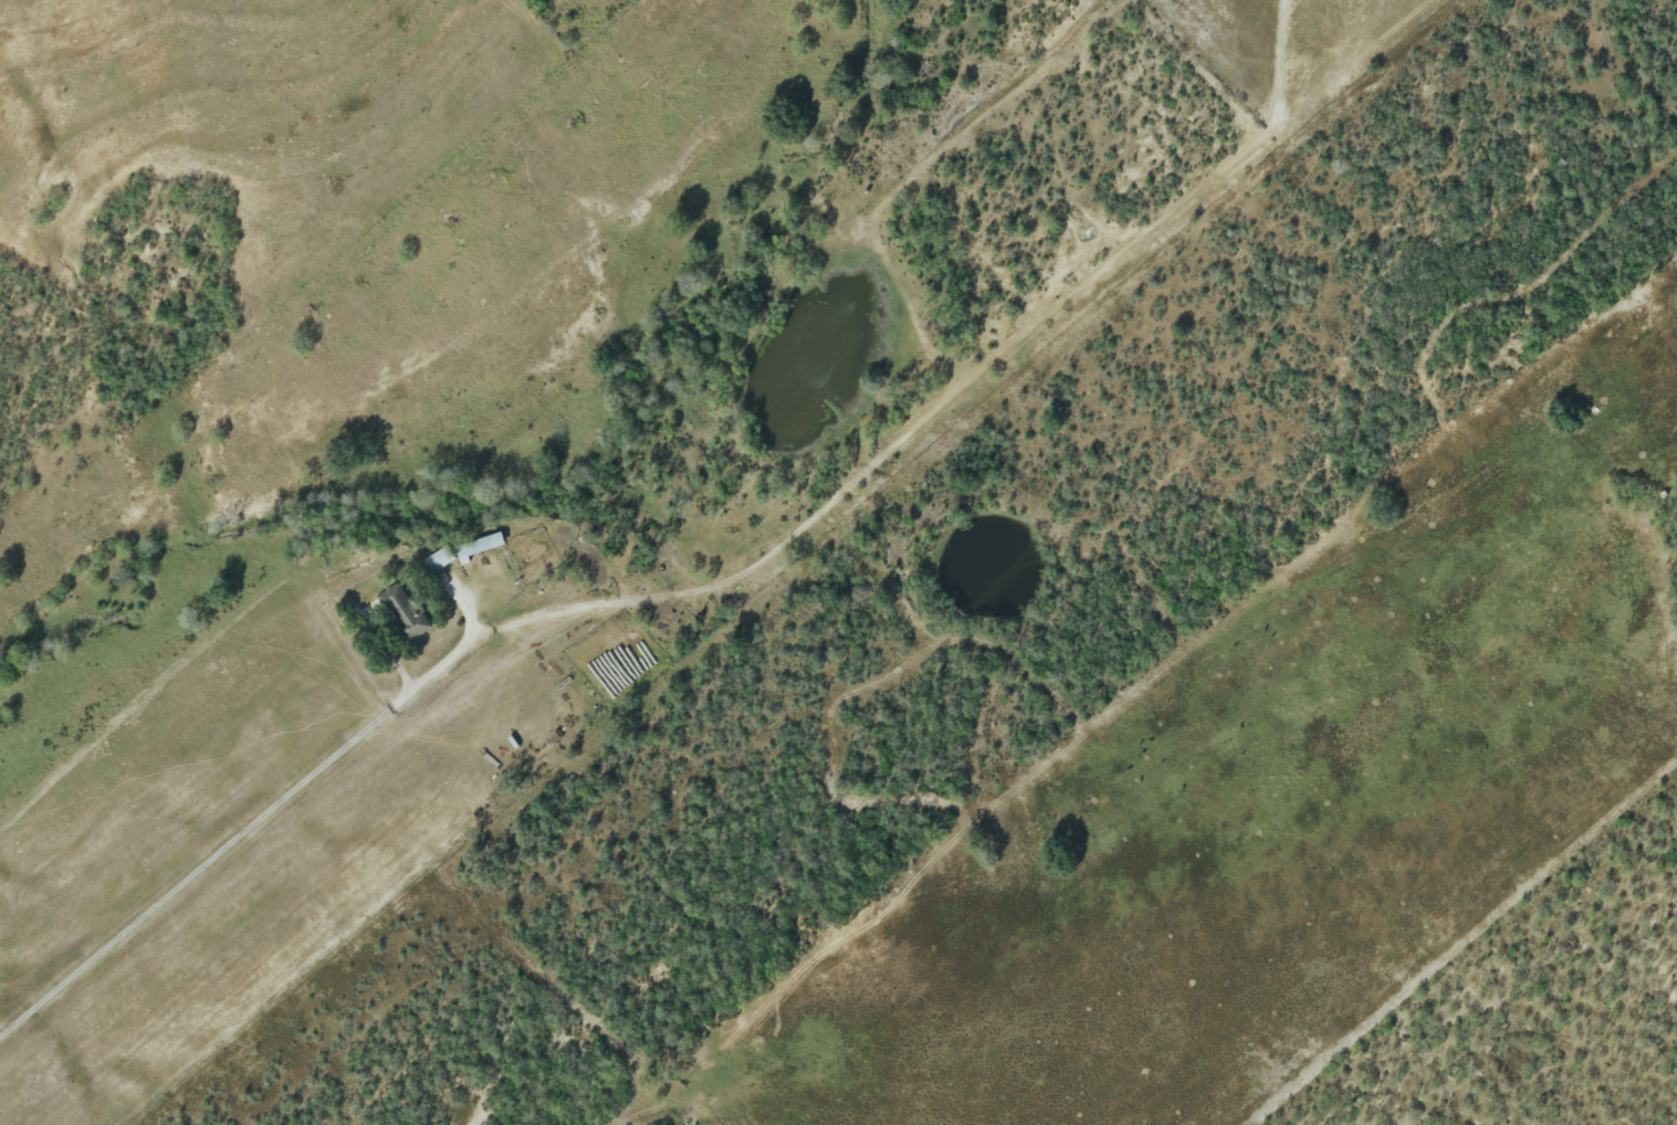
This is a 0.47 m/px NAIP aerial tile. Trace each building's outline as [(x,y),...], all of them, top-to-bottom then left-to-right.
[(456,559),(447,545),(424,560),(433,574),(456,559)] [(405,643),(427,631),(401,582),(379,594),(405,643)]
